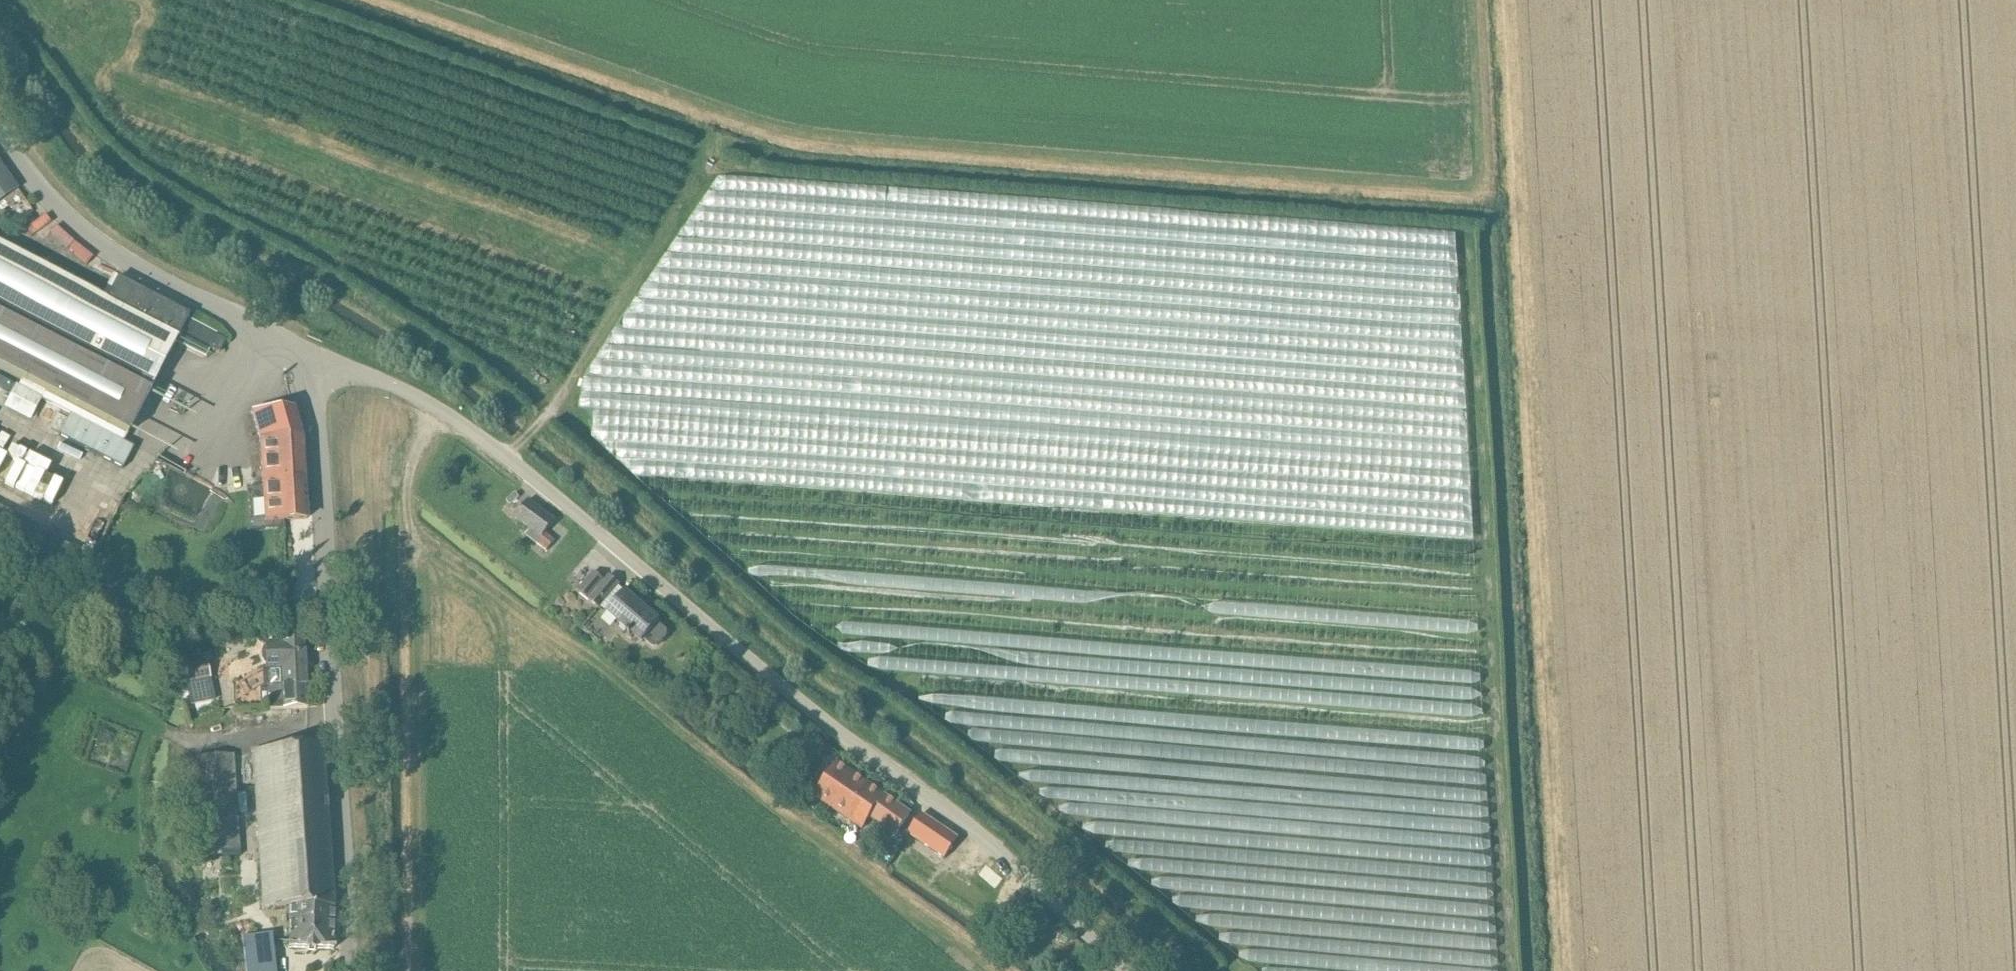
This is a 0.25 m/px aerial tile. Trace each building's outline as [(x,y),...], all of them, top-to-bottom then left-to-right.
[(14,185),(0,166),(0,194),(14,185)] [(28,212),(17,220),(24,229),(34,221),(28,212)] [(215,336),(216,335),(186,319),(189,315),(117,277),(104,301),(0,246),(0,370),(44,393),(54,398),(49,406),(52,407),(69,416),(58,436),(105,461),(121,469),(132,448),(121,442),(125,435),(127,436),(149,392),(175,342),(204,357),(209,349),(215,336)] [(215,336),(209,349),(218,353),(225,341),(215,336)] [(15,385),(3,409),(29,422),(41,399),(44,393),(20,380),(17,386),(15,385)] [(293,409),(251,413),(260,442),(262,486),(265,522),(284,521),(306,519),(304,483),(302,439),(295,409),(293,409)] [(546,553),(555,543),(546,535),(556,523),(542,511),(529,500),(514,518),(529,531),(525,536),(546,553)] [(605,581),(594,573),(577,592),(599,612),(600,610),(605,613),(641,644),(644,641),(652,648),(657,648),(666,637),(665,633),(657,626),(659,623),(617,588),(619,585),(608,576),(605,581)] [(280,645),(263,646),(264,669),(262,669),(263,689),(260,691),(261,711),(306,709),(302,633),(280,634),(280,645)] [(205,660),(182,664),(187,686),(209,681),(205,660)] [(826,745),(821,751),(827,756),(832,750),(826,745)] [(331,950),(334,909),(323,747),(250,753),(260,910),(287,910),(286,948),(331,950)] [(239,857),(233,756),(194,758),(195,768),(174,769),(179,852),(199,851),(200,859),(239,857)] [(897,839),(912,817),(837,765),(814,797),(861,830),(868,820),(897,839)] [(943,861),(957,840),(920,815),(906,836),(943,861)] [(995,892),(1005,881),(969,849),(956,863),(974,878),(976,876),(995,892)] [(268,937),(240,940),(243,970),(272,970),(268,937)]
